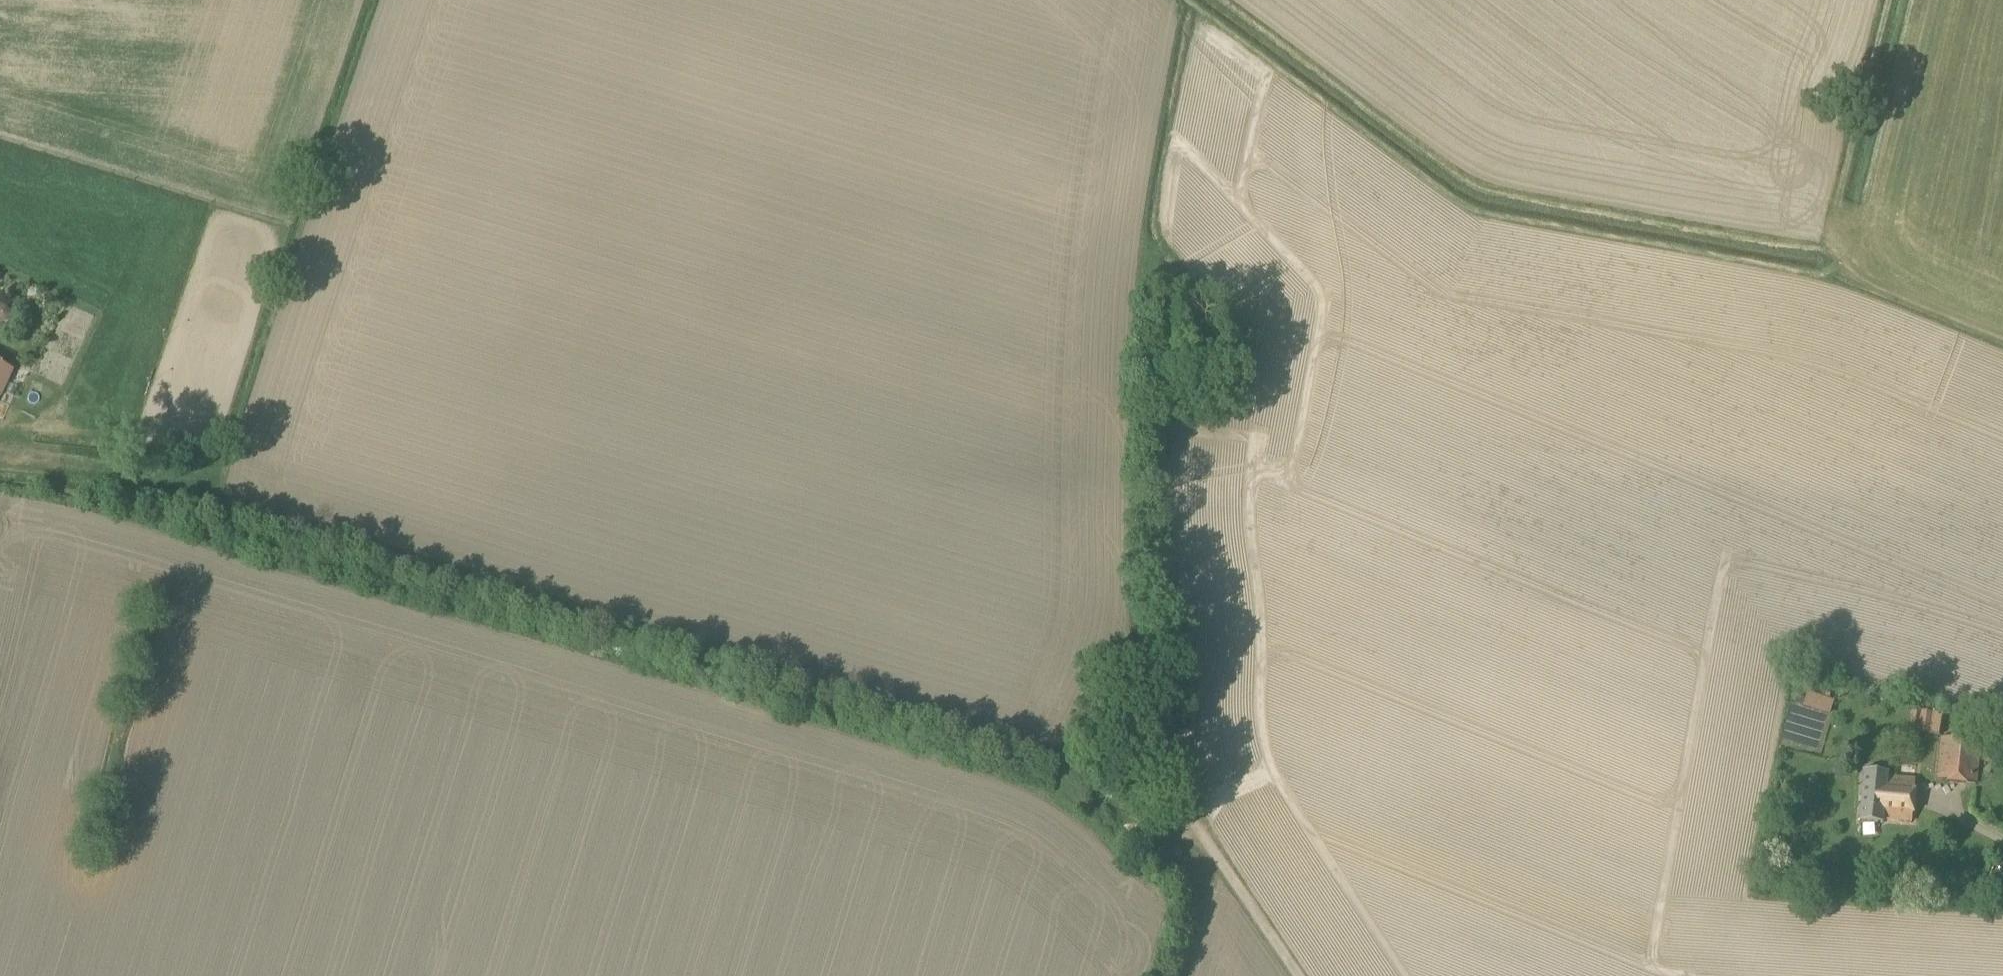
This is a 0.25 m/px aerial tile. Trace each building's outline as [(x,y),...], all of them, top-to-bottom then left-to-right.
[(14,370),(0,364),(0,397),(1,398),(14,370)] [(1828,715),(1832,702),(1808,694),(1804,708),(1828,715)] [(1938,737),(1941,714),(1911,709),(1907,732),(1938,737)] [(1976,785),(1980,742),(1941,738),(1937,781),(1976,785)] [(1911,822),(1914,781),(1886,779),(1886,774),(1864,772),(1860,823),(1882,824),(1882,820),(1911,822)]
